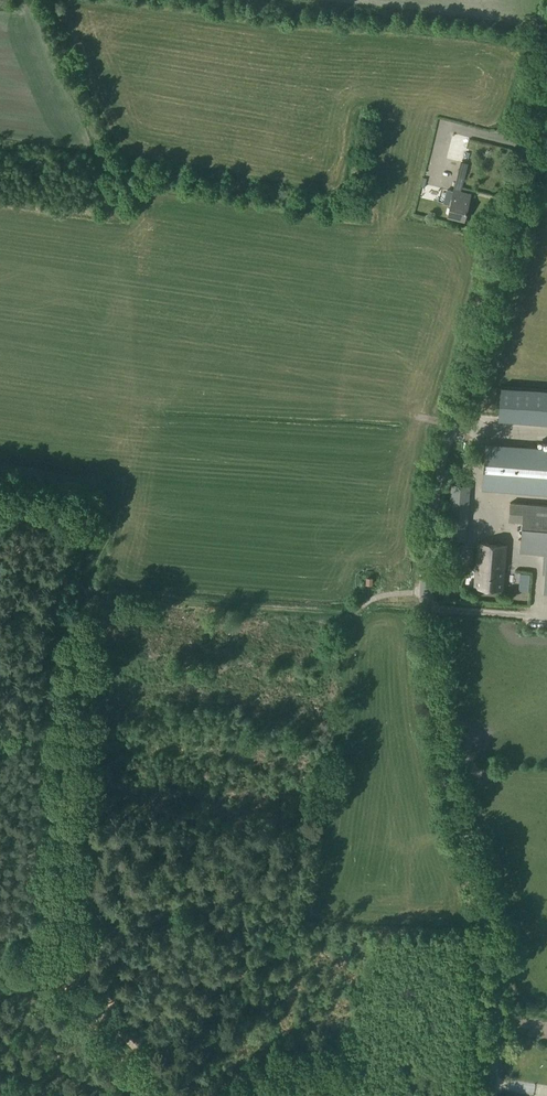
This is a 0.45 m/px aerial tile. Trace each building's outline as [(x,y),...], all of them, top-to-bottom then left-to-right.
[(464,220),(471,195),(453,190),(447,216),(464,220)] [(501,386),(499,419),(541,423),(546,423),(546,390),(501,386)] [(486,444),(482,489),(546,494),(546,448),(486,444)] [(447,539),(466,540),(470,486),(451,484),(447,539)] [(512,501),(511,518),(522,519),(520,547),(546,549),(543,592),(546,593),(546,504),(512,501)] [(478,542),(475,587),(503,589),(507,544),(478,542)]
